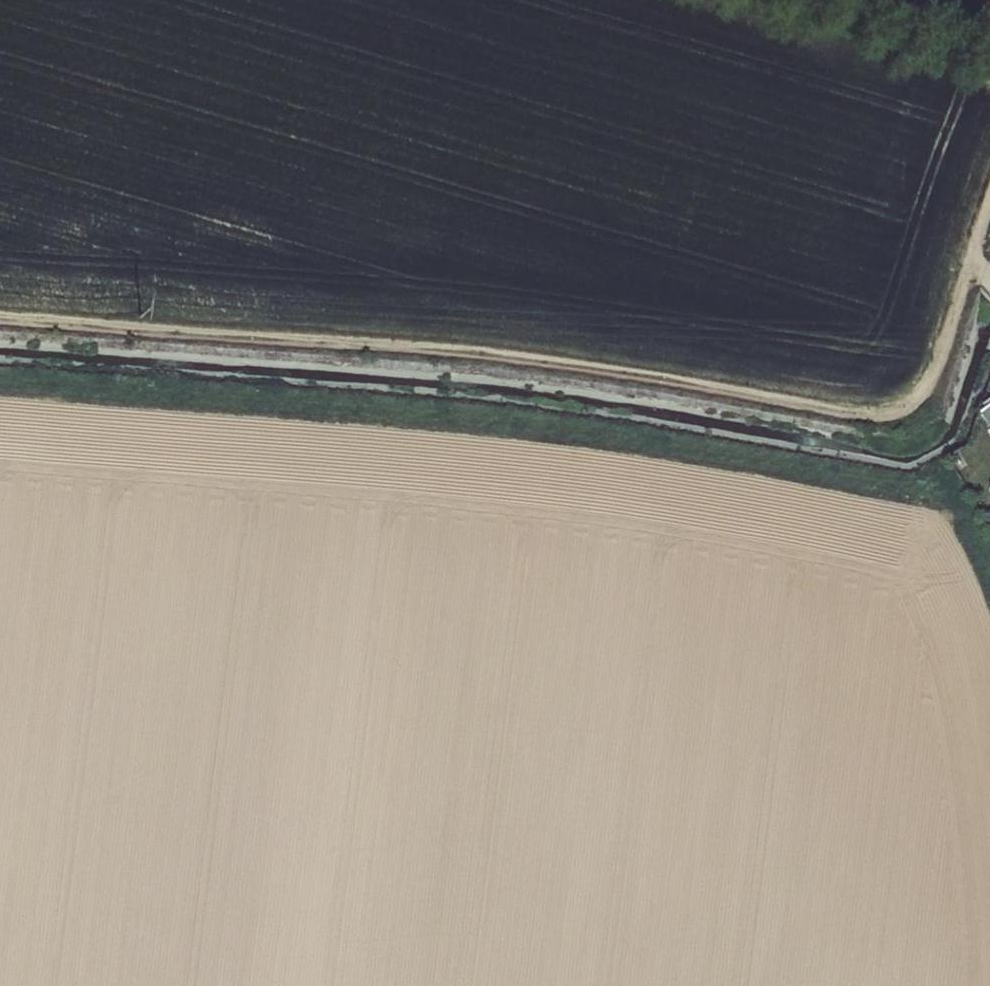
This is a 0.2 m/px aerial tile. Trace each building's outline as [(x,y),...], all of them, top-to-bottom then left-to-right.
[(980,415),(989,428),(989,407),(980,415)]
